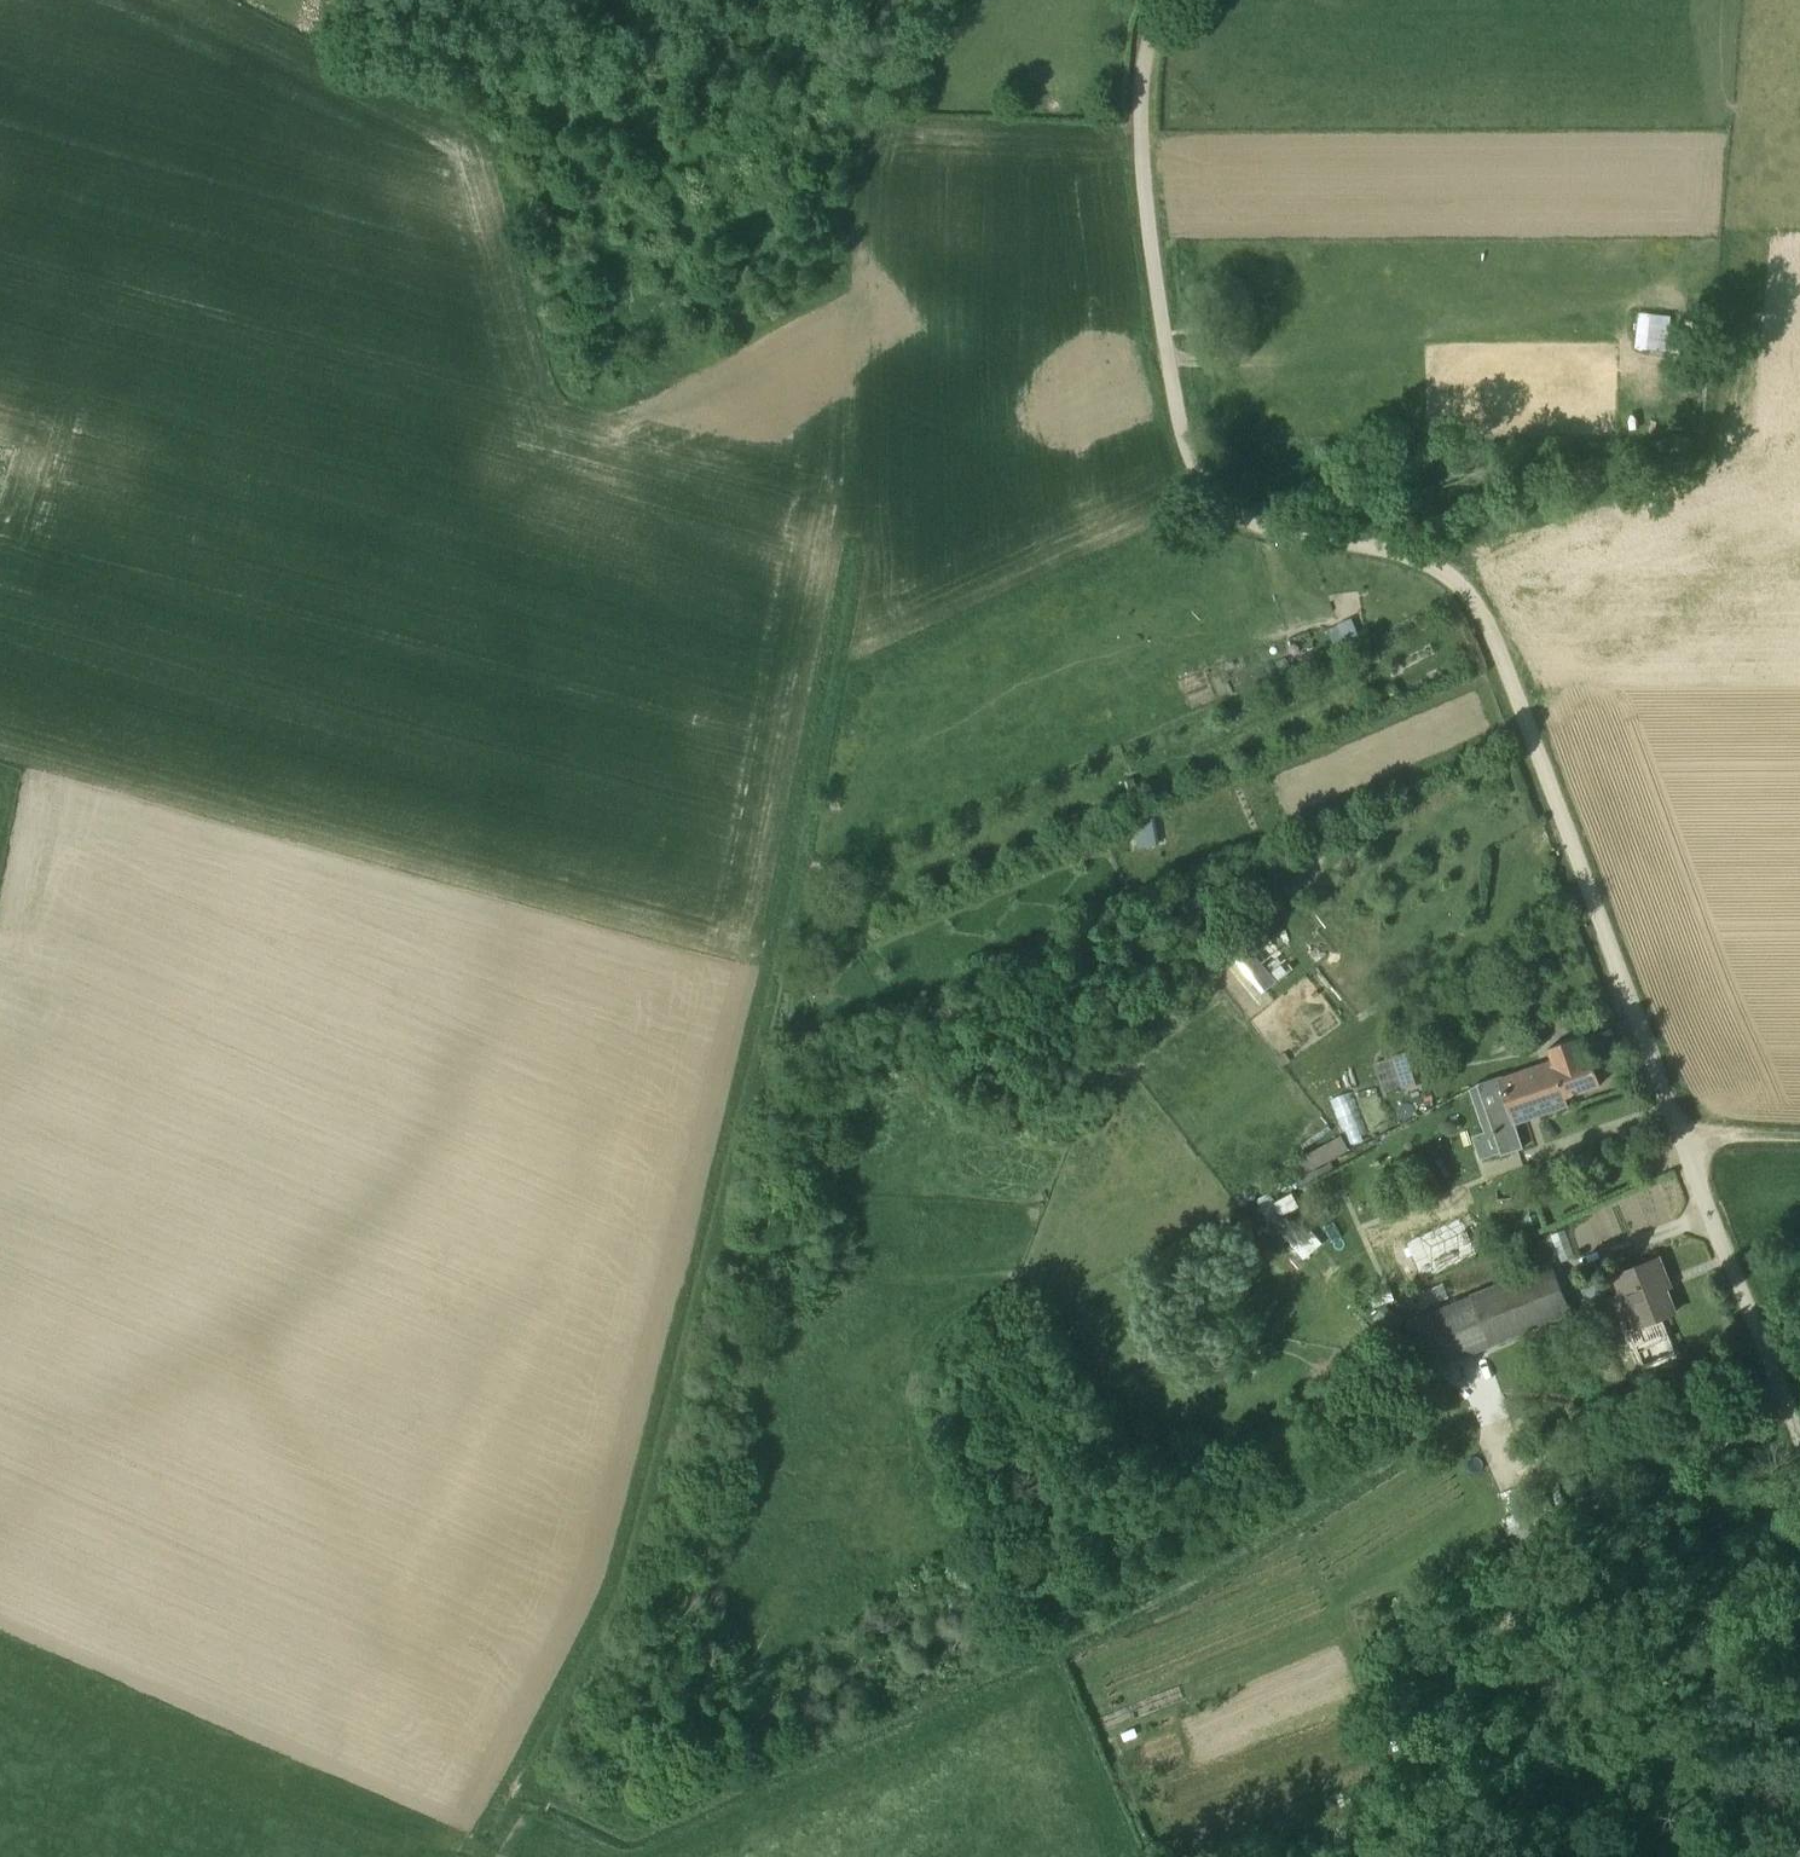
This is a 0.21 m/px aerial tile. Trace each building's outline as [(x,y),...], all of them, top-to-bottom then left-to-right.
[(1638,311),(1631,344),(1659,349),(1666,316),(1638,311)] [(1156,846),(1152,814),(1132,817),(1135,835),(1122,836),(1124,851),(1156,846)] [(1236,954),(1264,989),(1265,991),(1298,965),(1268,928),(1265,931),(1237,953),(1236,954)] [(1592,1057),(1584,1060),(1576,1039),(1548,1049),(1553,1062),(1543,1065),(1550,1084),(1562,1080),(1566,1096),(1601,1084),(1592,1057)] [(1430,1078),(1420,1049),(1396,1057),(1405,1086),(1430,1078)] [(1376,1062),(1383,1089),(1402,1083),(1395,1057),(1376,1062)] [(1550,1084),(1543,1065),(1503,1079),(1502,1076),(1478,1084),(1502,1155),(1524,1148),(1515,1123),(1569,1105),(1566,1096),(1562,1080),(1550,1084)] [(1350,1090),(1331,1098),(1350,1140),(1369,1132),(1350,1090)] [(1339,1133),(1299,1153),(1306,1167),(1346,1147),(1339,1133)] [(1248,1200),(1260,1227),(1279,1218),(1267,1192),(1248,1200)] [(1660,1258),(1612,1277),(1633,1329),(1675,1312),(1662,1278),(1666,1276),(1660,1258)] [(1430,1368),(1571,1312),(1550,1259),(1409,1314),(1430,1368)] [(1404,1320),(1385,1306),(1374,1320),(1393,1334),(1404,1320)]
